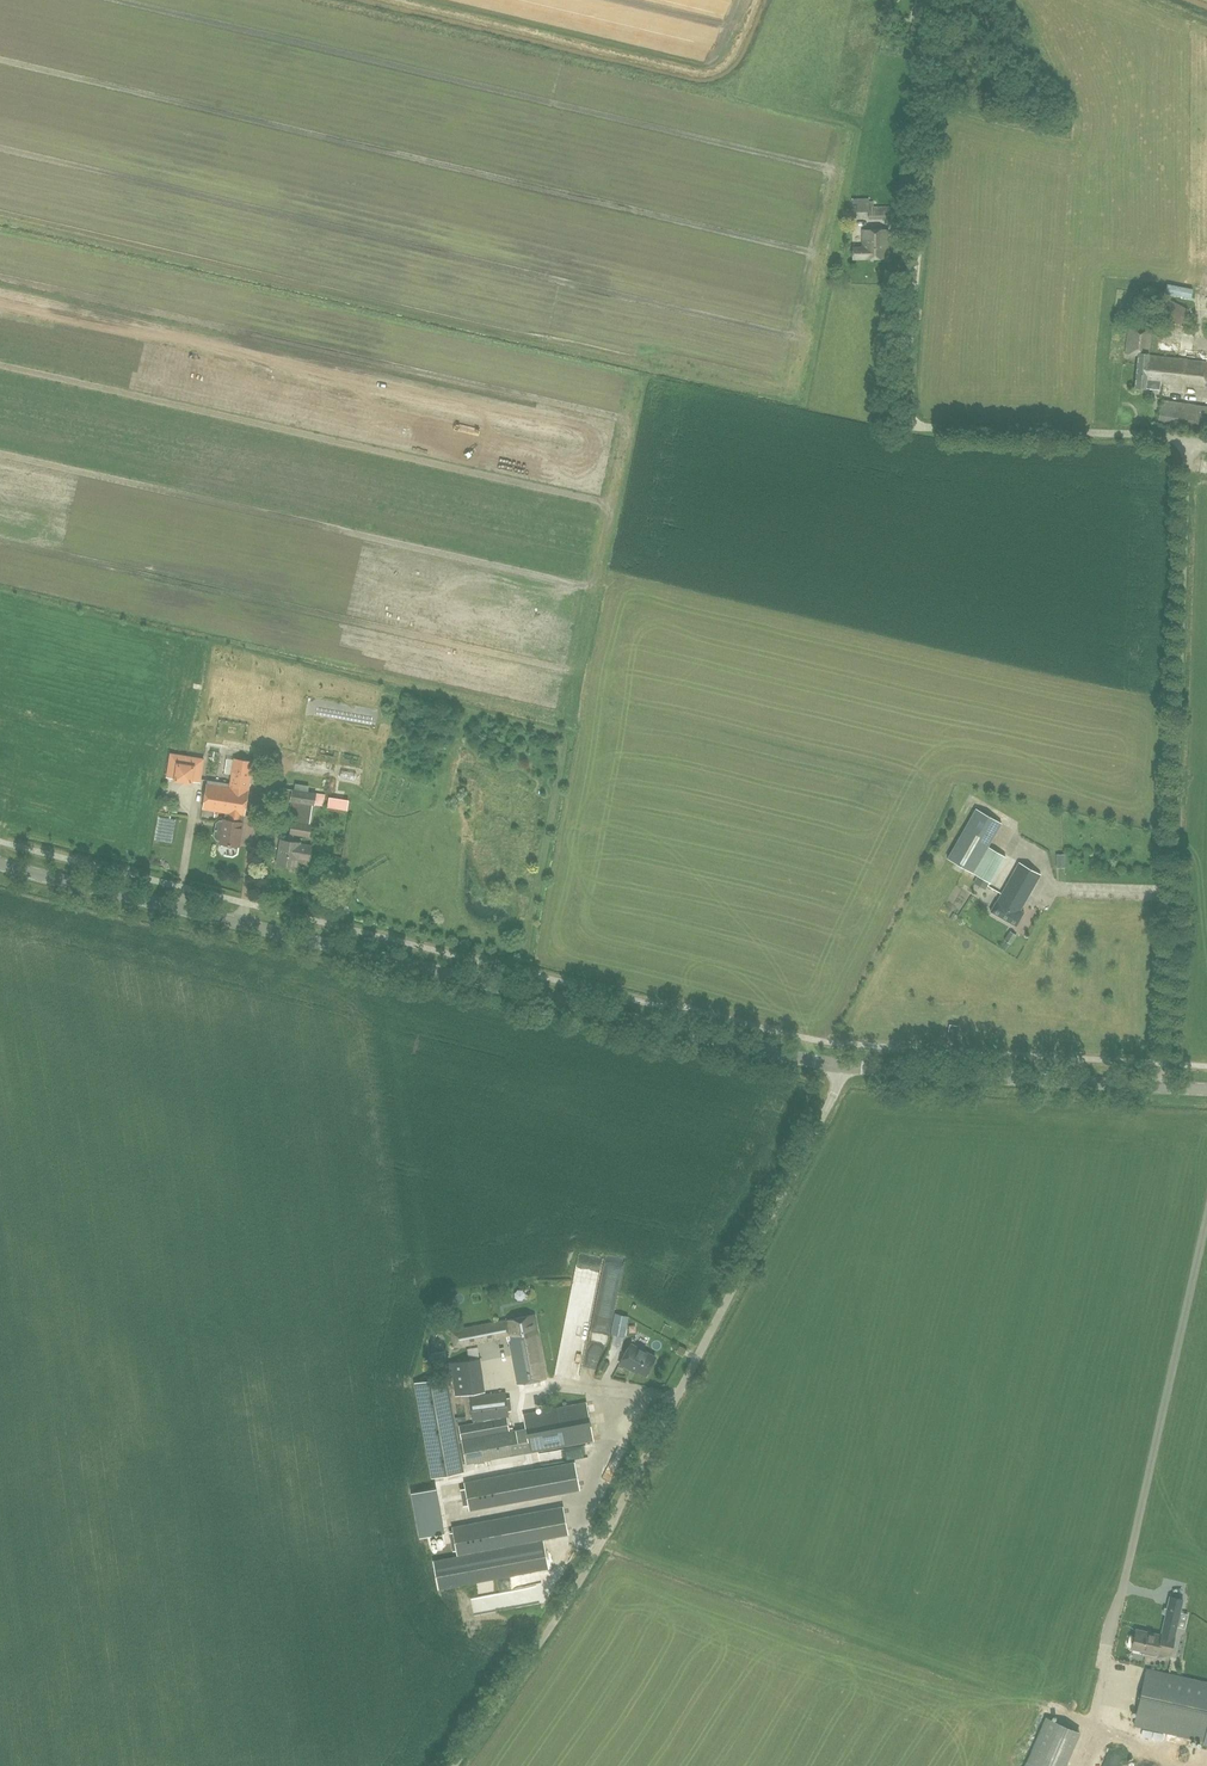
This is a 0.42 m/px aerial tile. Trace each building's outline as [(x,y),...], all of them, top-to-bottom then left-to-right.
[(914,19),(928,22),(933,0),(918,0),(914,19)] [(899,219),(899,206),(888,206),(873,207),(873,201),(868,202),(868,198),(851,199),(851,203),(856,203),(856,212),(869,212),(869,219),(899,219)] [(887,230),(862,229),(861,247),(851,246),(851,258),(887,259),(887,230)] [(1188,309),(1165,297),(1157,311),(1180,325),(1188,309)] [(1206,363),(1206,362),(1206,354),(1179,351),(1178,360),(1148,357),(1151,331),(1128,329),(1125,354),(1138,355),(1135,388),(1159,390),(1160,384),(1204,389),(1206,363)] [(1165,422),(1165,426),(1172,427),(1173,423),(1206,428),(1206,407),(1161,400),(1159,421),(1165,422)] [(218,701),(219,673),(211,672),(210,701),(218,701)] [(170,753),(166,776),(199,782),(202,758),(170,753)] [(240,846),(248,791),(252,761),(235,759),(231,783),(207,780),(203,809),(225,812),(220,843),(240,846)] [(309,837),(314,805),(316,793),(293,789),(292,790),(281,789),(280,792),(279,794),(279,796),(280,799),(290,801),(287,820),(291,821),(290,834),(309,837)] [(349,801),(330,797),(328,807),(347,810),(349,801)] [(973,873),(988,847),(1002,823),(976,808),(947,858),(973,873)] [(309,860),(311,845),(300,844),(300,842),(281,839),(277,864),(297,866),(298,858),(309,860)] [(1006,857),(988,847),(973,873),(990,883),(1006,857)] [(990,912),(1015,926),(1023,913),(1020,911),(1040,875),(1018,863),(997,902),(996,902),(990,912)] [(1010,943),(1016,935),(1011,931),(1004,940),(1010,943)] [(948,1037),(957,1038),(959,1027),(950,1026),(948,1037)] [(573,1293),(564,1332),(588,1338),(597,1298),(573,1293)] [(625,1346),(630,1312),(615,1310),(611,1344),(625,1346)] [(461,1343),(461,1344),(509,1336),(537,1331),(534,1314),(451,1329),(454,1344),(461,1343)] [(545,1379),(537,1331),(509,1336),(517,1384),(545,1379)] [(630,1344),(620,1363),(632,1369),(633,1368),(645,1374),(655,1357),(630,1344)] [(581,1378),(584,1351),(563,1349),(560,1369),(573,1371),(572,1376),(581,1378)] [(480,1358),(451,1362),(456,1395),(484,1391),(480,1358)] [(414,1381),(432,1476),(463,1471),(445,1376),(414,1381)] [(472,1420),(508,1416),(505,1392),(469,1396),(472,1420)] [(523,1414),(525,1428),(530,1452),(593,1440),(586,1402),(523,1414)] [(530,1452),(525,1428),(461,1440),(465,1464),(530,1452)] [(579,1489),(574,1462),(464,1482),(469,1509),(579,1489)] [(441,1504),(444,1514),(454,1510),(451,1501),(441,1504)] [(457,1554),(567,1534),(562,1507),(452,1527),(457,1554)] [(438,1588),(548,1567),(543,1540),(433,1561),(438,1588)] [(1161,1632),(1160,1635),(1136,1629),(1132,1648),(1158,1655),(1158,1653),(1169,1656),(1174,1635),(1161,1632)] [(1147,1668),(1134,1725),(1204,1741),(1203,1744),(1206,1745),(1206,1682),(1147,1668)] [(1075,1741),(1079,1731),(1046,1717),(1027,1762),(1036,1765),(1052,1765),(1053,1762),(1049,1761),(1060,1734),(1075,1741)]
